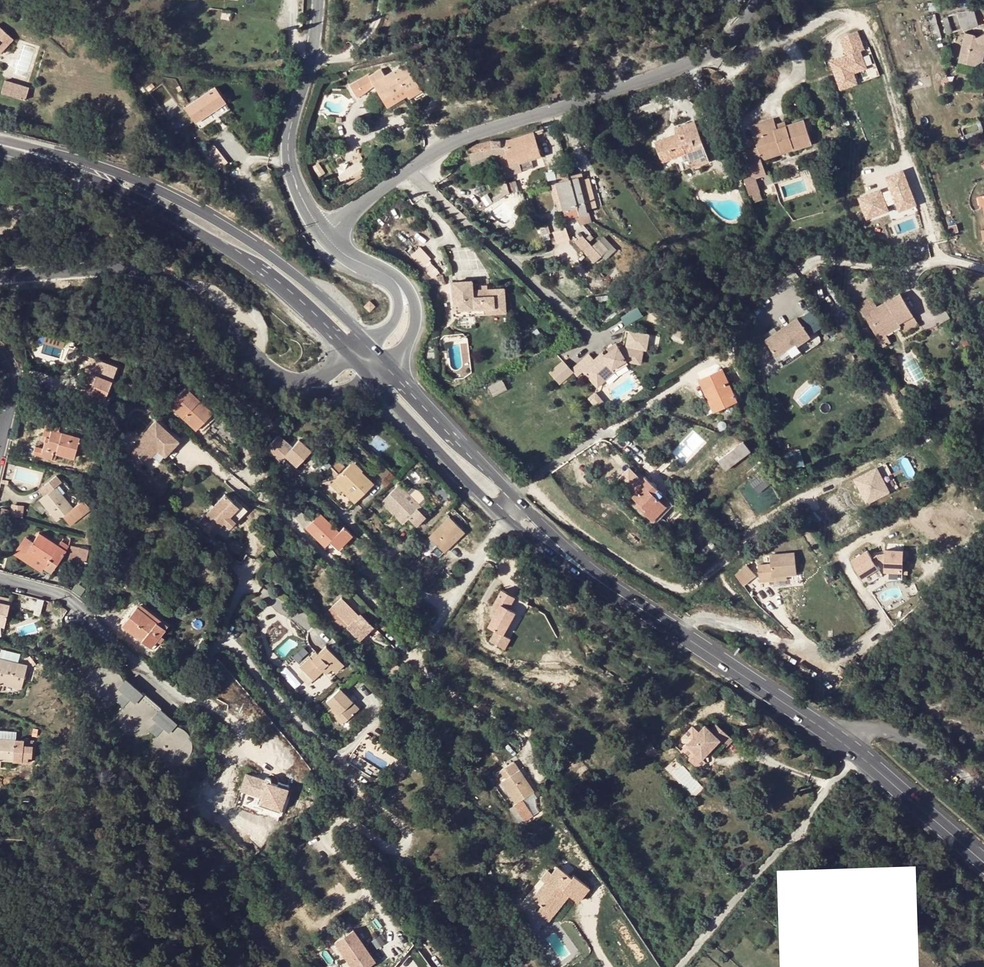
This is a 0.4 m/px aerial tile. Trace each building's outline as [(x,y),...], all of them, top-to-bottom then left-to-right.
[(974,11),(957,14),(963,30),(978,26),(974,11)] [(948,35),(952,33),(948,18),(943,20),(948,35)] [(938,27),(932,28),(935,39),(941,37),(938,27)] [(9,53),(12,55),(23,46),(12,33),(2,42),(0,40),(0,60),(9,53)] [(832,63),(841,92),(857,86),(854,76),(868,71),(861,53),(865,52),(859,34),(841,40),(847,58),(832,63)] [(965,34),(965,38),(963,65),(974,66),(980,67),(983,63),(983,39),(983,36),(977,38),(975,35),(965,34)] [(0,60),(9,64),(26,49),(23,46),(12,55),(9,53),(0,60)] [(374,86),(384,102),(404,90),(407,94),(418,87),(419,87),(406,65),(385,77),(382,70),(370,77),(369,76),(351,87),(358,99),(366,95),(364,92),(374,86)] [(20,71),(14,83),(37,94),(42,83),(20,71)] [(418,87),(407,94),(409,98),(412,103),(423,95),(418,87)] [(215,88),(185,110),(196,124),(226,103),(215,88)] [(409,98),(407,94),(404,90),(384,102),(389,110),(409,98)] [(754,137),(758,148),(746,152),(752,170),(741,173),(749,196),(759,193),(755,179),(766,175),(759,153),(779,147),(781,152),(793,148),(794,151),(812,145),(804,121),(791,125),(787,127),(777,130),(754,137)] [(751,128),(754,137),(777,130),(776,126),(774,121),(751,128)] [(673,137),(655,144),(663,164),(676,159),(673,151),(683,147),(686,155),(692,169),(710,162),(696,123),(675,130),(677,136),(678,138),(674,139),(673,137)] [(715,144),(726,139),(723,131),(712,135),(715,144)] [(520,164),(541,157),(535,136),(534,133),(507,142),(492,143),(479,147),(482,160),(498,155),(502,169),(520,164)] [(726,139),(715,144),(720,157),(731,153),(726,139)] [(482,160),(479,147),(469,149),(469,157),(471,163),(482,160)] [(676,159),(686,155),(683,147),(673,151),(676,159)] [(759,153),(762,161),(794,151),(793,148),(781,152),(779,147),(759,153)] [(361,157),(340,171),(349,185),(370,171),(361,157)] [(520,164),(502,169),(505,178),(522,172),(520,164)] [(907,169),(888,175),(892,189),(897,204),(900,214),(919,208),(907,169)] [(377,173),(375,173),(374,173),(373,171),(370,173),(371,175),(371,176),(371,177),(372,179),(373,179),(374,180),(375,180),(376,180),(377,179),(378,178),(378,177),(378,175),(378,174),(377,173)] [(571,182),(570,178),(568,171),(554,175),(557,185),(571,182)] [(582,175),(570,178),(571,182),(578,208),(572,210),(574,218),(587,214),(586,212),(596,209),(589,180),(583,181),(582,175)] [(761,178),(763,186),(773,183),(771,175),(761,178)] [(571,182),(557,185),(566,220),(574,218),(572,210),(578,208),(571,182)] [(882,193),(887,207),(897,204),(892,189),(882,193)] [(887,207),(882,193),(881,190),(855,198),(862,221),(888,212),(887,207)] [(565,234),(578,247),(583,243),(564,221),(563,223),(565,234)] [(583,243),(578,247),(593,264),(600,257),(591,248),(585,241),(583,243)] [(600,257),(607,251),(598,241),(591,248),(600,257)] [(621,283),(627,289),(638,279),(632,273),(622,282),(621,283)] [(492,315),(489,297),(473,300),(467,301),(458,302),(456,294),(438,296),(444,331),(475,326),(475,324),(474,318),(492,315)] [(902,338),(905,336),(901,326),(912,321),(902,298),(878,309),(873,299),(859,305),(879,349),(887,345),(884,337),(898,330),(902,338)] [(363,306),(369,313),(375,307),(369,301),(363,306)] [(644,307),(625,316),(629,324),(648,315),(644,307)] [(475,324),(493,321),(492,315),(474,318),(475,324)] [(798,317),(766,340),(776,354),(796,340),(797,343),(810,334),(798,317)] [(901,326),(905,336),(917,331),(912,321),(901,326)] [(595,366),(588,361),(572,379),(579,384),(583,380),(594,388),(608,371),(625,365),(635,368),(635,367),(638,356),(621,352),(612,355),(606,357),(605,355),(595,366)] [(94,385),(89,395),(105,402),(113,382),(101,378),(104,369),(91,363),(87,372),(91,374),(88,382),(94,385)] [(608,371),(594,388),(597,390),(610,375),(627,369),(625,365),(608,371)] [(719,398),(713,400),(719,411),(738,402),(723,371),(702,381),(707,391),(713,388),(719,398)] [(715,413),(719,411),(713,400),(719,398),(713,388),(707,391),(702,381),(700,382),(715,413)] [(200,401),(205,397),(191,384),(170,406),(201,435),(217,418),(200,401)] [(608,405),(597,394),(590,399),(601,411),(608,405)] [(52,430),(80,439),(82,431),(47,421),(43,436),(50,437),(52,430)] [(179,444),(157,421),(129,450),(142,463),(158,446),(168,455),(179,444)] [(37,448),(35,456),(55,461),(57,454),(74,459),(77,449),(83,450),(85,441),(80,440),(80,439),(52,430),(50,437),(43,436),(42,442),(45,443),(43,450),(37,448)] [(281,435),(277,438),(290,450),(293,447),(281,435)] [(277,438),(265,451),(270,455),(278,463),(285,456),(297,467),(311,452),(299,441),(293,447),(290,450),(277,438)] [(726,471),(751,451),(744,443),(719,462),(726,471)] [(164,459),(168,455),(158,446),(142,463),(144,465),(157,452),(164,459)] [(806,452),(792,454),(795,467),(808,465),(806,452)] [(909,477),(917,473),(908,456),(900,461),(909,477)] [(365,468),(356,459),(350,465),(359,473),(361,472),(365,468)] [(359,473),(350,465),(335,481),(357,502),(373,484),(361,472),(359,473)] [(893,492),(881,467),(857,479),(869,504),(893,492)] [(71,527),(91,510),(84,501),(73,509),(56,488),(61,484),(56,478),(45,486),(50,493),(39,501),(56,523),(63,517),(71,527)] [(645,478),(638,485),(635,489),(630,494),(640,504),(638,506),(654,522),(656,520),(659,523),(674,507),(645,478)] [(404,524),(409,519),(417,526),(429,515),(421,506),(417,510),(404,496),(407,493),(399,485),(382,502),(404,524)] [(238,510),(224,498),(197,527),(211,539),(238,510)] [(339,533),(320,514),(307,529),(322,544),(327,539),(330,542),(338,550),(352,536),(344,528),(339,533)] [(452,520),(431,540),(445,555),(466,535),(452,520)] [(88,531),(85,539),(97,542),(99,535),(88,531)] [(27,553),(47,566),(50,560),(58,565),(69,547),(62,543),(58,547),(39,534),(27,553)] [(13,556),(41,574),(43,571),(47,566),(27,553),(33,544),(25,539),(13,556)] [(75,563),(79,549),(71,547),(68,561),(75,563)] [(79,549),(75,563),(86,566),(89,551),(79,549)] [(870,552),(854,563),(871,587),(886,576),(880,567),(886,563),(888,563),(887,574),(906,575),(908,552),(888,551),(888,555),(883,554),(875,560),(870,552)] [(759,567),(761,583),(774,582),(773,578),(787,577),(798,576),(796,554),(771,556),(772,566),(759,567)] [(43,571),(50,576),(58,565),(50,560),(47,566),(43,571)] [(747,567),(736,577),(745,587),(757,577),(747,567)] [(515,638),(512,636),(531,602),(507,588),(493,613),(500,618),(495,627),(499,629),(493,640),(509,649),(515,638)] [(349,627),(347,629),(360,641),(373,627),(361,615),(360,617),(342,598),(331,609),(349,627)] [(40,618),(44,602),(37,600),(34,616),(40,618)] [(5,625),(9,606),(0,604),(0,624),(5,625)] [(137,608),(166,630),(168,627),(140,604),(137,608)] [(151,649),(166,630),(137,608),(122,627),(151,649)] [(455,615),(450,622),(459,628),(463,622),(455,615)] [(340,661),(326,647),(318,655),(312,660),(309,658),(299,668),(312,681),(321,672),(325,676),(332,669),(340,661)] [(18,664),(19,661),(0,656),(0,660),(18,664)] [(0,660),(0,693),(2,694),(4,685),(21,690),(27,667),(18,664),(0,660)] [(340,661),(332,669),(335,673),(343,665),(340,661)] [(308,686),(312,681),(302,671),(297,675),(308,686)] [(124,684),(118,690),(123,694),(116,702),(119,706),(120,707),(122,709),(130,701),(134,704),(142,696),(126,681),(124,684)] [(181,687),(187,692),(190,687),(184,683),(181,687)] [(332,709),(345,723),(358,710),(339,690),(325,702),(332,709)] [(328,713),(341,727),(345,723),(332,709),(328,713)] [(175,727),(176,725),(160,711),(152,720),(157,723),(149,732),(151,734),(154,736),(156,738),(164,730),(169,734),(175,727)] [(707,727),(688,746),(702,760),(721,741),(728,748),(734,742),(718,726),(712,732),(707,727)] [(0,740),(0,769),(4,770),(4,761),(22,763),(22,759),(27,759),(28,746),(23,746),(24,742),(15,741),(0,740)] [(22,763),(32,764),(34,742),(24,742),(23,746),(28,746),(27,759),(22,759),(22,763)] [(652,744),(645,750),(649,755),(656,750),(652,744)] [(244,775),(247,764),(248,761),(235,756),(230,771),(237,773),(244,775)] [(514,805),(515,806),(525,821),(526,821),(534,816),(523,800),(534,792),(515,763),(497,775),(517,804),(514,805)] [(261,799),(259,807),(270,811),(272,803),(281,805),(287,787),(278,784),(277,787),(270,785),(270,783),(269,782),(268,782),(267,781),(266,781),(246,775),(240,792),(261,799)] [(491,776),(489,778),(509,806),(511,804),(491,776)] [(261,799),(240,792),(238,801),(259,807),(261,799)] [(523,800),(534,816),(540,812),(537,808),(536,799),(538,797),(534,792),(523,800)] [(521,823),(525,821),(515,806),(511,809),(521,823)] [(523,837),(512,847),(517,853),(528,842),(523,837)] [(552,874),(545,883),(532,899),(542,907),(547,911),(559,895),(556,893),(560,888),(570,895),(576,900),(587,886),(574,876),(572,878),(558,867),(552,874)] [(541,880),(545,883),(552,874),(549,871),(541,880)] [(576,900),(580,903),(590,889),(587,886),(576,900)] [(559,895),(547,911),(542,907),(538,913),(550,922),(570,895),(560,888),(556,893),(559,895)] [(351,966),(373,966),(378,964),(353,932),(335,947),(351,966)] [(429,940),(425,943),(429,949),(433,946),(429,940)] [(397,966),(420,966),(413,957),(397,966)]
